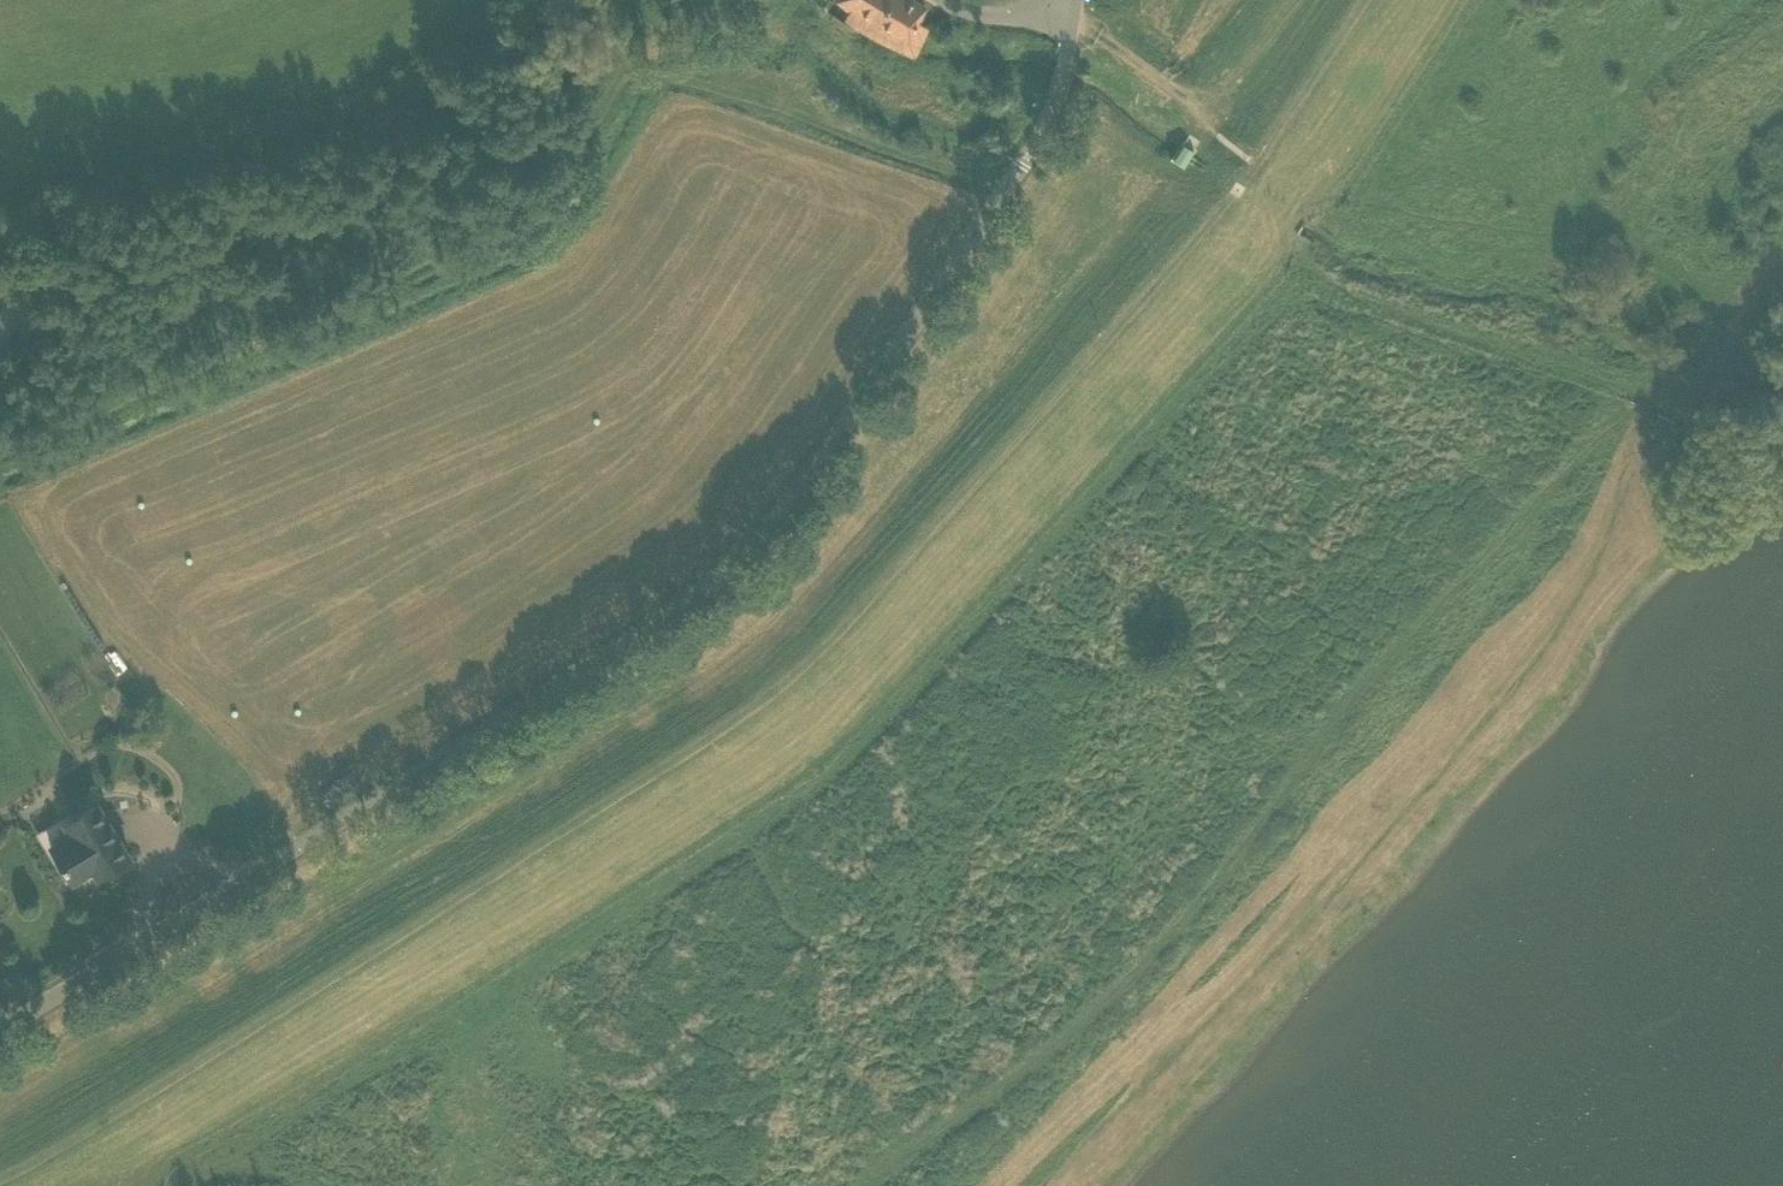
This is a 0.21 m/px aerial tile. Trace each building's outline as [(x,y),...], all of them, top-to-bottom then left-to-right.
[(917,0),(850,0),(848,3),(851,4),(844,17),(914,53),(928,23),(917,18),(924,4),(917,0)] [(127,799),(121,801),(122,808),(129,807),(127,799)] [(97,875),(130,855),(97,802),(64,822),(70,832),(44,849),(66,884),(92,867),(97,875)]
